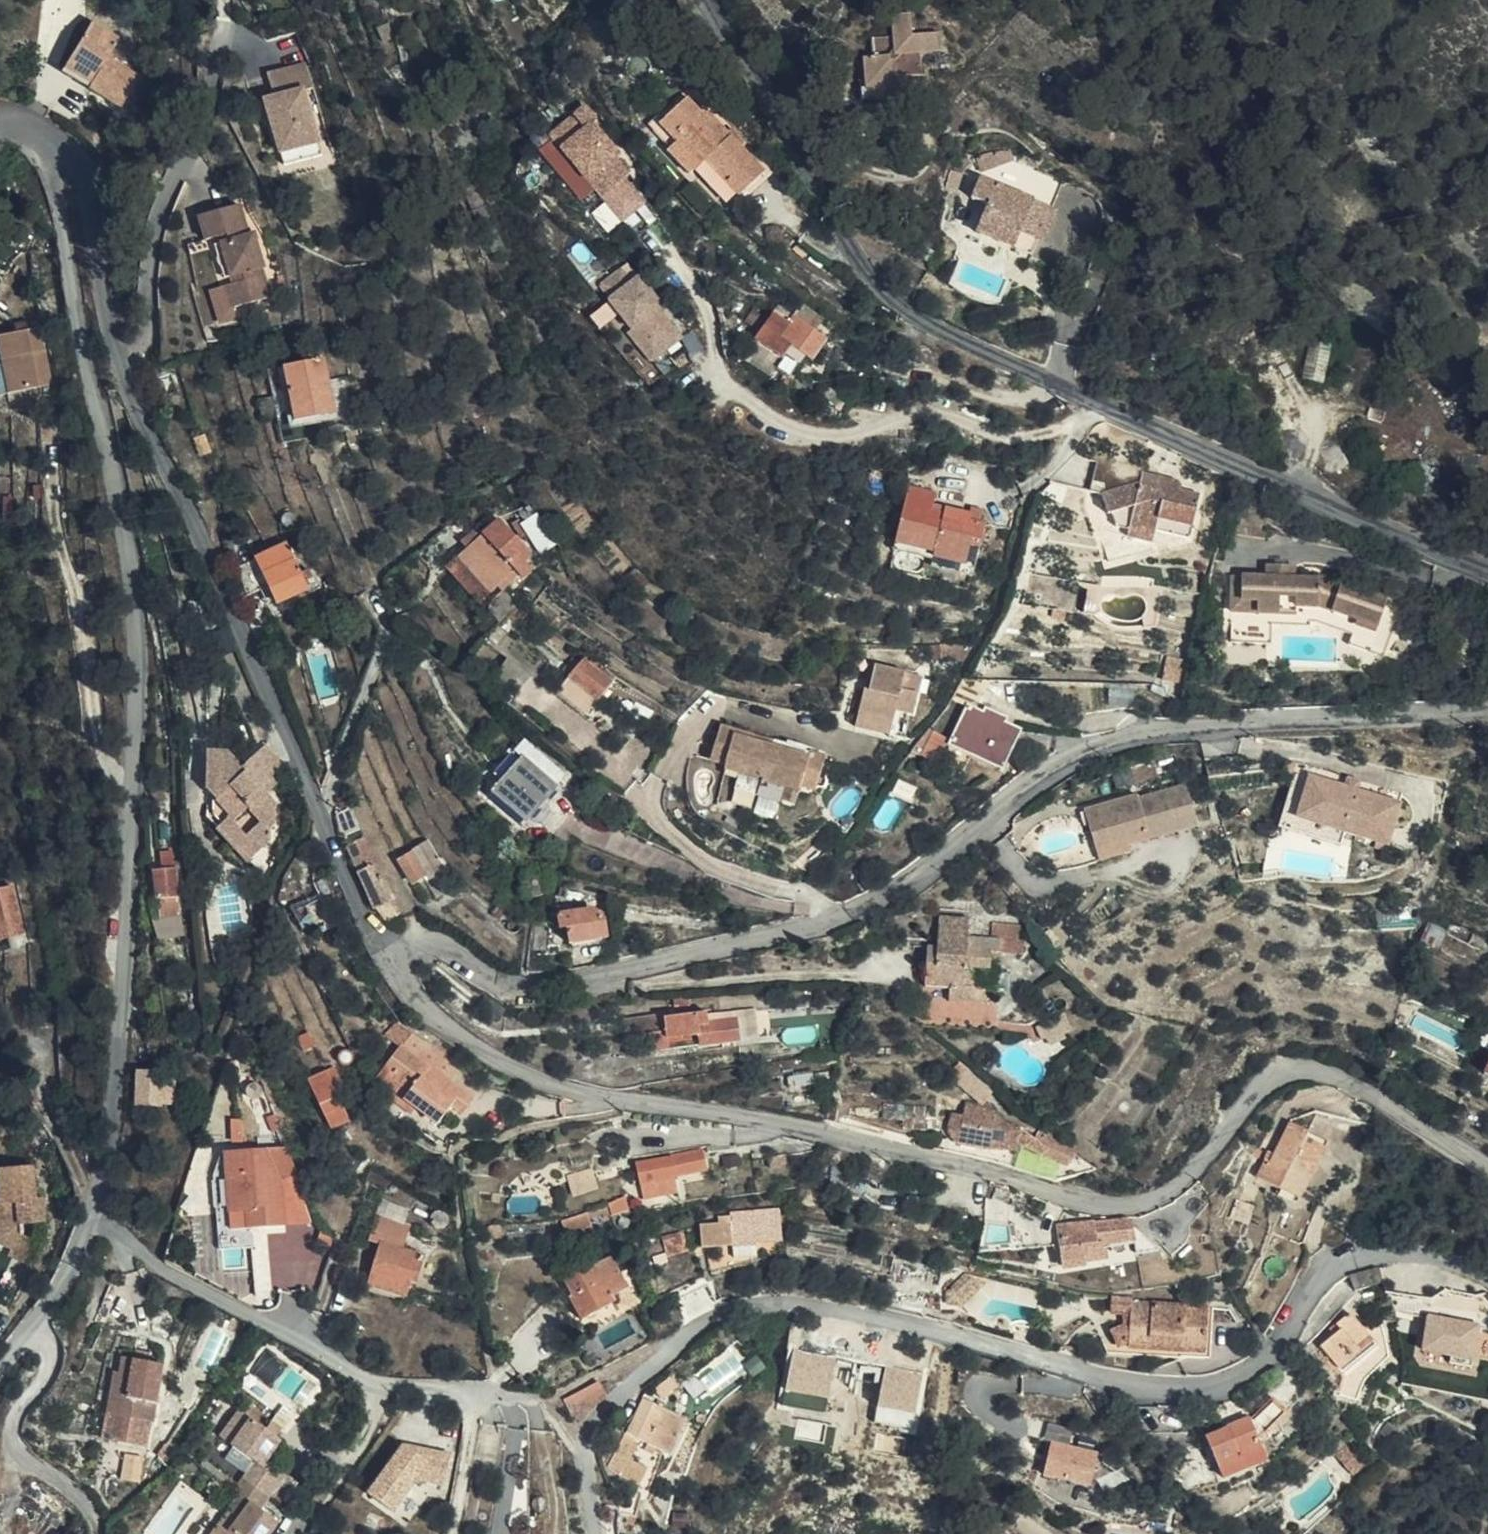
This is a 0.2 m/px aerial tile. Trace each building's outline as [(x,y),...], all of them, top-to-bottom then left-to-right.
[(909,77),(919,76),(933,76),(931,51),(951,50),(951,31),(924,32),(924,9),(903,10),(903,33),(883,33),(885,50),(877,50),(878,84),(884,84),(909,84),(909,77)] [(95,25),(70,66),(82,80),(88,92),(123,114),(142,83),(122,70),(111,63),(120,47),(123,41),(95,25)] [(132,56),(120,47),(111,63),(122,70),(132,56)] [(281,111),(270,116),(282,155),(322,142),(306,89),(315,87),(308,62),(268,73),(276,96),(281,111)] [(82,80),(70,66),(64,77),(88,92),(82,80)] [(919,97),(919,76),(909,77),(909,84),(884,84),(885,97),(919,97)] [(265,101),(270,116),(281,111),(276,96),(265,101)] [(698,172),(719,193),(731,181),(738,187),(762,163),(696,106),(691,111),(678,98),(657,125),(694,163),(698,158),(704,166),(698,172)] [(563,143),(601,192),(631,170),(618,152),(621,150),(601,124),(588,134),(584,128),(596,118),(601,115),(589,99),(558,124),(569,138),(563,143)] [(584,128),(588,134),(601,124),(596,118),(584,128)] [(552,128),(563,143),(569,138),(558,124),(552,128)] [(322,142),(282,155),(287,169),(325,155),(322,142)] [(988,200),(983,220),(1020,234),(1023,225),(1044,232),(1065,169),(1011,150),(984,165),(974,195),(988,200)] [(243,208),(203,222),(211,248),(224,242),(239,289),(230,292),(238,315),(276,302),(266,270),(269,269),(261,243),(257,245),(243,208)] [(1020,234),(983,220),(980,230),(1039,248),(1044,232),(1023,225),(1020,234)] [(621,289),(610,276),(590,293),(637,351),(634,354),(645,367),(672,344),(662,331),(667,327),(631,282),(621,289)] [(754,331),(746,344),(771,358),(778,345),(782,338),(785,332),(801,342),(806,346),(818,329),(810,324),(814,316),(790,299),(784,307),(769,297),(750,328),(754,331)] [(43,376),(36,314),(0,318),(0,380),(43,376)] [(810,324),(818,329),(822,322),(814,316),(810,324)] [(795,349),(801,342),(785,332),(782,338),(795,349)] [(296,416),(334,406),(318,341),(302,343),(304,356),(283,361),(296,416)] [(1146,474),(1149,462),(1106,450),(1094,481),(1106,485),(1121,515),(1133,518),(1161,526),(1166,513),(1201,521),(1210,490),(1191,485),(1188,474),(1180,472),(1177,483),(1146,474)] [(1180,472),(1149,462),(1146,474),(1177,483),(1180,472)] [(933,555),(969,565),(973,542),(983,543),(988,520),(979,517),(972,514),(972,508),(970,508),(935,500),(937,490),(909,483),(896,540),(934,549),(933,555)] [(971,504),(970,508),(972,508),(972,514),(979,517),(982,506),(971,504)] [(1197,535),(1201,521),(1166,513),(1161,526),(1197,535)] [(450,556),(483,592),(496,580),(501,585),(510,576),(515,580),(529,566),(520,555),(527,547),(494,517),(450,556)] [(1161,526),(1133,518),(1130,529),(1158,538),(1161,526)] [(270,554),(256,560),(259,567),(270,590),(277,605),(314,590),(309,576),(301,579),(286,547),(270,554)] [(1329,604),(1329,573),(1303,573),(1302,560),(1275,560),(1276,573),(1238,573),(1238,593),(1249,593),(1249,597),(1265,597),(1265,611),(1305,611),(1305,606),(1329,604)] [(270,590),(259,567),(245,572),(254,596),(270,590)] [(1329,567),(1329,573),(1329,604),(1366,618),(1367,607),(1391,615),(1397,595),(1329,567)] [(1249,593),(1238,593),(1238,611),(1265,611),(1265,597),(1249,597),(1249,593)] [(512,601),(503,613),(514,622),(524,610),(512,601)] [(1386,631),(1391,615),(1367,607),(1366,618),(1364,622),(1386,631)] [(1236,644),(1277,646),(1277,626),(1236,623),(1236,644)] [(1353,647),(1380,655),(1387,637),(1359,627),(1353,647)] [(1188,656),(1166,652),(1164,664),(1185,669),(1188,656)] [(582,667),(570,681),(597,704),(612,686),(603,677),(599,682),(582,667)] [(873,686),(877,669),(871,668),(866,685),(873,686)] [(911,676),(877,669),(873,686),(866,685),(859,714),(891,722),(893,712),(913,716),(918,696),(908,694),(911,676)] [(922,678),(911,676),(908,694),(918,696),(922,678)] [(597,704),(570,681),(558,694),(587,716),(597,704)] [(957,743),(1007,763),(1020,730),(1005,725),(1008,717),(989,709),(987,715),(970,708),(957,743)] [(376,729),(386,724),(378,709),(368,715),(376,729)] [(891,722),(859,714),(855,730),(887,736),(891,722)] [(736,799),(760,805),(774,752),(754,746),(754,740),(722,731),(713,767),(727,771),(727,777),(741,782),(736,799)] [(284,765),(281,758),(261,739),(239,760),(225,743),(203,743),(204,782),(214,790),(211,816),(216,822),(231,812),(235,816),(248,807),(258,819),(242,835),(258,851),(276,835),(275,817),(279,816),(278,803),(260,784),(284,765)] [(501,801),(538,824),(569,773),(521,743),(513,756),(523,764),(501,801)] [(774,752),(760,805),(776,810),(781,793),(798,798),(798,794),(816,797),(826,761),(792,752),(790,756),(774,752)] [(1393,806),(1356,794),(1340,789),(1304,777),(1291,820),(1382,846),(1393,806)] [(1340,789),(1356,794),(1359,783),(1343,778),(1340,789)] [(377,879),(380,878),(385,875),(377,862),(346,789),(344,802),(377,879)] [(338,833),(381,926),(398,917),(380,878),(377,879),(344,802),(338,833)] [(1094,839),(1100,861),(1131,855),(1132,861),(1209,845),(1197,804),(1149,816),(1147,811),(1106,821),(1109,835),(1094,839)] [(231,812),(216,822),(249,860),(258,851),(242,835),(258,819),(248,807),(235,816),(231,812)] [(1089,823),(1094,839),(1109,835),(1106,821),(1106,819),(1089,823)] [(152,867),(154,897),(176,895),(173,855),(160,854),(161,866),(152,867)] [(450,884),(438,859),(409,870),(420,897),(450,884)] [(550,911),(557,906),(559,901),(557,889),(546,882),(534,886),(530,896),(533,905),(539,911),(550,911)] [(0,887),(0,941),(23,933),(7,885),(0,887)] [(176,895),(154,897),(155,915),(178,914),(176,895)] [(343,938),(329,907),(300,919),(309,936),(316,933),(323,947),(343,938)] [(969,1004),(994,1004),(995,986),(995,967),(1012,967),(1012,948),(1022,949),(1022,935),(990,935),(990,917),(958,917),(957,937),(964,937),(964,947),(957,946),(947,947),(946,989),(968,988),(969,1004)] [(583,958),(624,949),(621,935),(611,936),(610,925),(601,921),(569,927),(571,943),(580,942),(583,958)] [(1012,948),(1012,967),(1022,967),(1022,949),(1012,948)] [(995,986),(994,1004),(1019,1004),(1021,985),(995,986)] [(717,1062),(759,1057),(756,1037),(728,1040),(727,1029),(679,1033),(679,1028),(641,1030),(642,1046),(666,1047),(669,1067),(687,1066),(688,1059),(716,1057),(717,1062)] [(447,1050),(442,1052),(434,1058),(462,1102),(474,1095),(450,1056),(447,1050)] [(462,1102),(434,1058),(432,1056),(409,1068),(417,1080),(409,1084),(421,1101),(411,1107),(434,1145),(458,1130),(466,1141),(481,1132),(462,1102)] [(145,1102),(164,1100),(162,1068),(144,1069),(145,1102)] [(330,1120),(349,1110),(334,1080),(316,1089),(330,1120)] [(976,1124),(1005,1128),(993,1111),(977,1108),(975,1121),(962,1118),(956,1140),(973,1141),(976,1124)] [(349,1110),(330,1120),(336,1132),(355,1123),(349,1110)] [(973,1141),(971,1154),(1026,1160),(1031,1153),(1048,1163),(1054,1157),(1032,1139),(1005,1128),(976,1124),(973,1141)] [(1257,1195),(1297,1216),(1330,1153),(1293,1136),(1271,1180),(1266,1177),(1257,1195)] [(656,1186),(721,1177),(724,1176),(720,1155),(652,1167),(656,1186)] [(0,1163),(0,1243),(10,1248),(18,1230),(29,1235),(27,1220),(39,1218),(37,1203),(29,1204),(28,1195),(22,1159),(0,1163)] [(575,1193),(599,1186),(594,1169),(570,1176),(575,1193)] [(236,1179),(239,1214),(291,1207),(286,1174),(236,1179)] [(229,1215),(239,1214),(236,1179),(226,1180),(229,1215)] [(35,1193),(28,1195),(29,1204),(37,1203),(35,1193)] [(1026,1211),(1001,1208),(996,1231),(1024,1234),(1026,1211)] [(620,1214),(570,1227),(578,1254),(606,1244),(600,1227),(609,1224),(611,1227),(623,1224),(620,1214)] [(1108,1219),(1079,1214),(1069,1225),(1075,1259),(1112,1256),(1112,1246),(1118,1245),(1117,1229),(1108,1229),(1108,1219)] [(383,1215),(380,1235),(410,1239),(413,1220),(383,1215)] [(727,1237),(712,1240),(713,1252),(743,1248),(743,1252),(770,1249),(770,1244),(794,1241),(792,1216),(779,1216),(778,1218),(768,1218),(764,1222),(735,1225),(735,1229),(726,1231),(727,1237)] [(1117,1229),(1118,1245),(1150,1245),(1150,1223),(1116,1224),(1117,1229)] [(1150,1223),(1150,1245),(1152,1260),(1174,1260),(1150,1223)] [(29,1235),(18,1230),(10,1248),(8,1254),(23,1260),(32,1237),(29,1235)] [(685,1230),(665,1233),(668,1252),(688,1249),(685,1230)] [(711,1232),(712,1240),(727,1237),(726,1231),(711,1232)] [(496,1249),(510,1249),(511,1238),(496,1236),(496,1249)] [(396,1240),(393,1255),(389,1284),(426,1289),(427,1277),(434,1278),(438,1247),(396,1240)] [(591,1328),(627,1315),(624,1305),(639,1299),(625,1265),(578,1284),(584,1303),(581,1305),(591,1328)] [(1380,1283),(1376,1265),(1363,1269),(1349,1273),(1357,1290),(1380,1283)] [(961,1295),(963,1297),(972,1285),(969,1283),(965,1287),(961,1295)] [(1194,1342),(1194,1355),(1217,1356),(1218,1311),(1145,1307),(1136,1298),(1120,1297),(1119,1314),(1135,1315),(1136,1323),(1119,1334),(1131,1349),(1140,1343),(1140,1346),(1161,1346),(1161,1340),(1194,1342)] [(1389,1357),(1385,1321),(1366,1333),(1349,1312),(1328,1329),(1333,1334),(1316,1350),(1342,1382),(1337,1394),(1357,1401),(1367,1376),(1389,1357)] [(1474,1359),(1481,1322),(1429,1312),(1422,1349),(1474,1359)] [(1141,1354),(1194,1355),(1194,1342),(1161,1340),(1161,1346),(1140,1346),(1141,1354)] [(831,1395),(838,1354),(793,1347),(786,1388),(831,1395)] [(122,1358),(119,1375),(122,1377),(115,1416),(150,1422),(153,1422),(163,1366),(122,1358)] [(286,1361),(272,1380),(293,1395),(307,1376),(286,1361)] [(875,1420),(916,1429),(929,1372),(888,1363),(875,1420)] [(661,1397),(677,1383),(671,1374),(655,1389),(661,1397)] [(122,1377),(119,1375),(114,1375),(106,1414),(115,1416),(122,1377)] [(574,1415),(605,1398),(596,1381),(564,1396),(574,1415)] [(646,1398),(628,1432),(639,1438),(669,1452),(684,1418),(646,1398)] [(242,1411),(256,1421),(263,1412),(248,1401),(242,1411)] [(1252,1418),(1264,1431),(1283,1413),(1272,1401),(1252,1418)] [(276,1436),(266,1428),(256,1421),(242,1411),(239,1409),(220,1437),(253,1462),(233,1491),(238,1494),(226,1511),(237,1519),(227,1533),(271,1533),(279,1521),(263,1508),(287,1473),(269,1459),(281,1439),(276,1436)] [(115,1416),(106,1414),(100,1441),(145,1449),(150,1422),(115,1416)] [(1226,1423),(1227,1428),(1229,1430),(1250,1420),(1249,1414),(1226,1423)] [(1257,1436),(1264,1431),(1252,1418),(1250,1420),(1229,1430),(1227,1428),(1204,1437),(1222,1477),(1266,1459),(1257,1436)] [(266,1428),(276,1436),(282,1428),(271,1421),(266,1428)] [(639,1438),(628,1432),(623,1430),(604,1463),(624,1478),(642,1486),(648,1467),(629,1458),(639,1438)] [(446,1485),(454,1451),(391,1436),(375,1506),(418,1517),(427,1481),(446,1485)] [(1053,1438),(1043,1473),(1091,1486),(1101,1451),(1053,1438)] [(1356,1471),(1344,1457),(1325,1473),(1336,1486),(1356,1471)] [(687,1525),(689,1505),(675,1503),(671,1525),(687,1525)] [(237,1519),(226,1511),(211,1533),(227,1533),(237,1519)]
